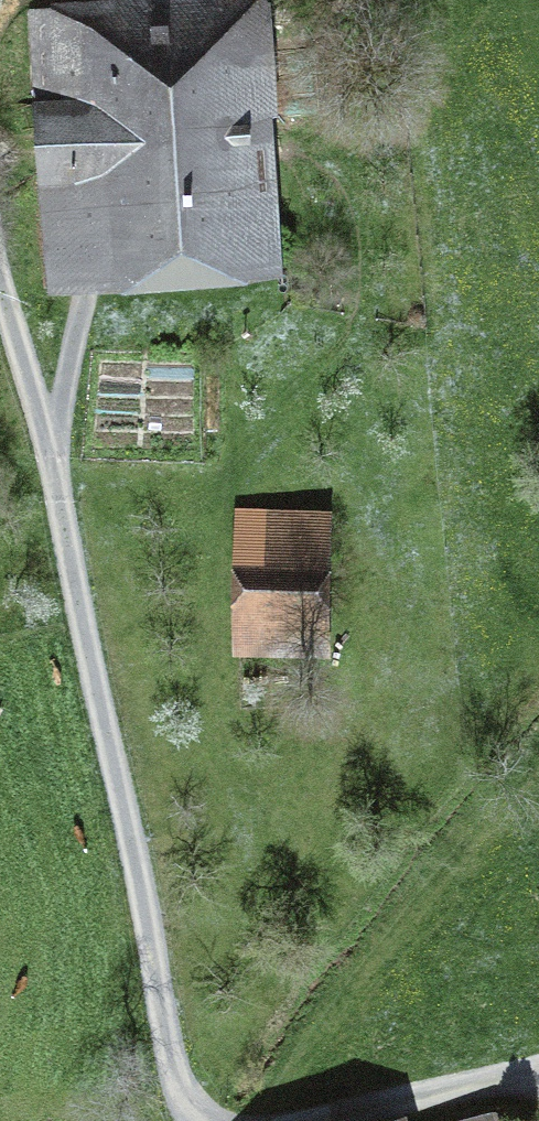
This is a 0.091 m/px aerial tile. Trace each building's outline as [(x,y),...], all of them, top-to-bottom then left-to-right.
[(264,0),(73,0),(27,3),(43,257),(52,256),(242,244),(236,136),(272,134),(264,0)] [(237,507),(233,647),(312,649),(313,603),(305,603),(306,551),(319,551),(320,510),(237,507)] [(423,1120),(500,1120),(498,1108),(423,1120)]
